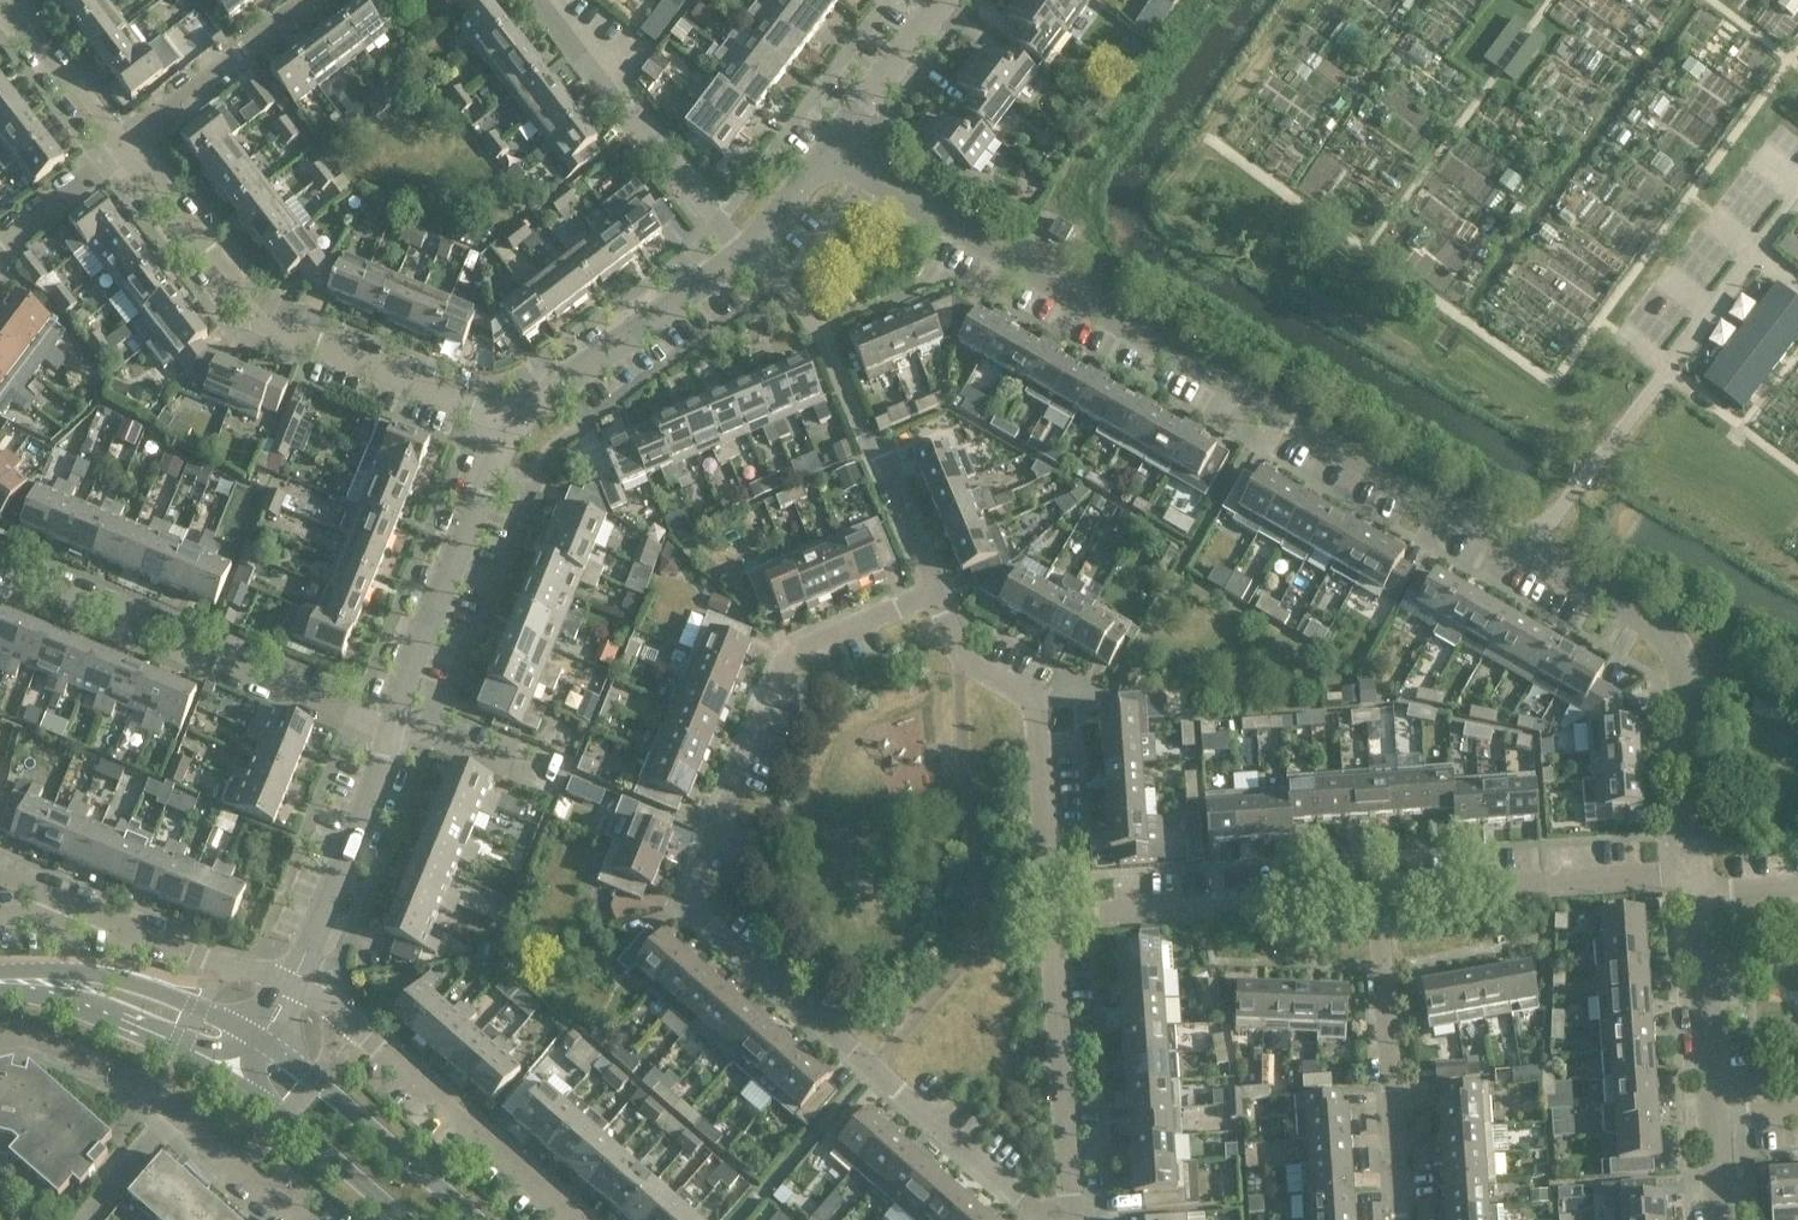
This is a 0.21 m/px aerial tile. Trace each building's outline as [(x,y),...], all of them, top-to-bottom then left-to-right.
[(57,9),(70,0),(50,0),(57,9)] [(106,0),(70,0),(57,9),(69,25),(73,22),(79,30),(111,5),(106,0)] [(229,20),(253,2),(251,0),(214,0),(229,20)] [(462,11),(475,2),(473,0),(453,0),(462,11)] [(607,3),(628,19),(642,0),(609,0),(607,3)] [(679,10),(666,0),(664,0),(641,31),(644,33),(655,42),(679,10)] [(767,0),(759,0),(755,5),(806,44),(823,22),(794,0),(781,0),(776,6),(767,0)] [(823,22),(839,0),(794,0),(823,22)] [(1066,32),(1024,0),(1015,0),(1009,8),(1013,11),(1008,18),(1025,30),(1016,42),(1043,62),(1066,32)] [(1066,32),(1089,2),(1086,0),(1024,0),(1066,32)] [(340,19),(364,51),(387,33),(363,1),(340,19)] [(475,2),(462,11),(469,20),(459,28),(477,51),(509,26),(491,3),(481,11),(475,2)] [(128,28),(111,5),(79,30),(84,37),(81,40),(93,56),(128,28)] [(700,5),(691,17),(707,29),(716,18),(700,5)] [(748,14),(762,25),(752,37),(790,66),(806,44),(755,5),(748,14)] [(340,19),(317,37),(341,69),(364,51),(340,19)] [(477,51),(495,74),(530,47),(518,31),(514,34),(509,26),(477,51)] [(146,51),(128,28),(93,56),(104,70),(108,67),(114,76),(146,51)] [(217,29),(208,36),(217,48),(226,41),(217,29)] [(294,55),(318,87),(341,69),(317,37),(294,55)] [(742,50),(729,40),(722,49),(773,88),(790,66),(752,37),(742,50)] [(530,47),(495,74),(512,97),(544,72),(538,65),(542,62),(530,47)] [(976,51),(967,63),(1015,100),(1037,70),(1011,49),(1002,61),(985,48),(980,54),(976,51)] [(715,58),(729,68),(719,81),(756,109),(773,88),(722,49),(715,58)] [(146,51),(114,76),(132,98),(164,74),(146,51)] [(318,87),(294,55),(270,73),(295,105),(318,87)] [(649,63),(642,72),(656,83),(663,74),(649,63)] [(992,130),(1015,100),(967,63),(957,76),(962,79),(957,85),(974,98),(965,110),(992,130)] [(544,72),(512,97),(530,120),(565,93),(553,77),(550,80),(544,72)] [(12,93),(0,78),(0,102),(12,93)] [(400,98),(409,91),(400,79),(391,85),(400,98)] [(275,105),(257,81),(245,91),(263,114),(275,105)] [(740,131),(756,109),(719,81),(709,94),(695,83),(689,92),(702,103),(740,131)] [(391,85),(382,92),(391,105),(400,98),(391,85)] [(460,87),(448,96),(454,105),(467,96),(460,87)] [(29,116),(12,93),(0,102),(0,139),(29,116)] [(565,93),(530,120),(548,143),(580,118),(573,110),(577,108),(565,93)] [(1093,96),(1087,104),(1099,112),(1107,100),(1100,94),(1093,96)] [(461,114),(474,105),(467,96),(454,105),(461,114)] [(740,131),(702,103),(685,125),(723,154),(740,131)] [(1087,106),(1076,121),(1086,129),(1098,113),(1087,106)] [(231,138),(238,132),(241,130),(223,107),(181,139),(199,162),(231,137),(231,138)] [(345,121),(354,133),(363,126),(354,114),(345,121)] [(3,173),(15,163),(47,139),(29,116),(0,139),(0,169),(3,173)] [(995,138),(968,117),(959,129),(942,116),(938,122),(933,119),(924,132),(928,135),(919,147),(947,169),(956,157),(971,169),(995,138)] [(286,118),(274,127),(281,136),(293,127),(286,118)] [(580,118),(548,143),(572,175),(600,153),(594,144),(597,141),(580,118)] [(354,133),(345,121),(336,128),(345,140),(354,133)] [(281,136),(288,145),(300,136),(293,127),(281,136)] [(490,151),(502,142),(495,133),(483,142),(490,151)] [(214,188),(238,169),(249,161),(231,138),(231,137),(199,162),(205,170),(202,172),(214,188)] [(65,162),(47,139),(15,163),(33,186),(65,162)] [(502,142),(490,151),(497,160),(509,151),(502,142)] [(267,184),(249,161),(238,169),(214,188),(225,203),(229,200),(235,208),(267,184)] [(321,164),(309,173),(316,182),(328,173),(321,164)] [(525,177),(517,167),(508,174),(516,184),(525,177)] [(323,191),(335,182),(328,173),(316,182),(323,191)] [(237,218),(249,234),(285,207),(267,184),(235,208),(241,215),(237,218)] [(655,205),(639,185),(607,209),(614,218),(638,249),(661,232),(646,212),(655,205)] [(568,206),(577,200),(568,187),(559,194),(568,206)] [(559,194),(550,201),(559,213),(568,206),(559,194)] [(87,246),(118,221),(101,198),(69,223),(78,235),(66,245),(75,256),(87,246)] [(285,207),(249,234),(261,249),(264,246),(271,254),(302,230),(285,207)] [(591,235),(618,271),(633,259),(630,256),(638,249),(614,218),(591,235)] [(1073,229),(1057,219),(1049,233),(1065,243),(1073,229)] [(118,221),(87,246),(103,267),(139,240),(128,227),(125,229),(118,221)] [(522,223),(513,230),(522,242),(529,251),(542,242),(535,233),(531,235),(522,223)] [(417,229),(406,225),(400,239),(411,244),(417,229)] [(411,244),(421,248),(427,234),(417,229),(411,244)] [(302,230),(271,254),(288,277),(298,269),(310,284),(318,274),(327,262),(302,230)] [(513,230),(504,237),(513,249),(522,242),(513,230)] [(568,253),(592,285),(600,279),(602,283),(618,271),(591,235),(568,253)] [(139,240),(103,267),(121,290),(153,266),(148,260),(152,257),(139,240)] [(444,241),(438,255),(448,259),(454,245),(444,241)] [(1797,274),(1797,252),(1792,247),(1781,260),(1797,274)] [(318,274),(310,284),(328,292),(337,295),(336,299),(354,307),(371,266),(343,254),(335,251),(327,262),(318,274)] [(35,286),(48,277),(30,253),(17,263),(35,286)] [(545,271),(572,306),(587,294),(585,291),(592,285),(568,253),(545,271)] [(493,263),(477,272),(488,293),(504,284),(493,263)] [(153,266),(121,290),(139,314),(171,290),(153,266)] [(371,266),(354,307),(372,314),(373,310),(382,314),(398,277),(371,266)] [(522,289),(547,321),(554,315),(557,318),(572,306),(545,271),(522,289)] [(398,277),(382,314),(391,317),(389,321),(408,329),(424,288),(398,277)] [(1797,337),(1797,300),(1777,284),(1775,287),(1703,380),(1742,410),(1750,400),(1764,381),(1779,361),(1786,353),(1797,337)] [(50,294),(57,303),(69,294),(62,285),(50,294)] [(424,288),(408,329),(425,336),(427,332),(436,336),(451,299),(424,288)] [(522,289),(489,314),(492,332),(493,344),(515,327),(523,339),(547,321),(522,289)] [(171,290),(139,314),(157,337),(189,312),(171,290)] [(76,303),(69,294),(57,303),(64,312),(76,303)] [(2,417),(13,402),(26,412),(36,399),(23,389),(45,361),(57,371),(67,358),(54,348),(66,333),(18,296),(0,319),(0,416),(2,417)] [(911,308),(899,312),(915,353),(920,351),(921,355),(940,347),(938,343),(943,341),(940,334),(951,329),(953,296),(928,307),(913,313),(911,308)] [(958,342),(984,356),(1005,319),(994,313),(991,318),(953,296),(951,329),(962,335),(958,342)] [(451,299),(436,336),(463,347),(472,324),(492,332),(489,314),(451,299)] [(157,337),(188,376),(208,351),(201,342),(207,336),(189,312),(157,337)] [(875,329),(889,364),(915,353),(899,312),(889,317),(892,322),(875,329)] [(1005,319),(984,356),(1007,370),(1025,338),(1011,330),(1015,324),(1005,319)] [(849,334),(869,383),(893,373),(889,364),(875,329),(863,334),(860,329),(849,334)] [(85,341),(92,350),(104,341),(97,332),(85,341)] [(1007,370),(1031,383),(1052,346),(1042,340),(1039,345),(1025,338),(1007,370)] [(111,350),(104,341),(92,350),(98,359),(111,350)] [(1031,383),(1025,394),(1048,408),(1054,397),(1073,365),(1059,357),(1062,351),(1052,346),(1037,373),(1031,383)] [(229,408),(244,373),(244,371),(236,367),(238,363),(208,351),(188,376),(188,377),(207,385),(202,397),(229,408)] [(797,413),(813,406),(819,422),(831,418),(806,358),(779,370),(797,413)] [(1054,397),(1048,408),(1072,421),(1078,410),(1100,373),(1089,367),(1086,372),(1073,365),(1054,397)] [(255,370),(254,374),(244,371),(244,373),(229,408),(257,419),(262,407),(277,413),(289,384),(255,370)] [(790,435),(783,419),(797,413),(779,370),(754,380),(779,439),(790,435)] [(1107,384),(1110,379),(1100,373),(1078,410),(1102,424),(1120,392),(1107,384)] [(761,428),(768,444),(779,439),(754,380),(728,391),(746,434),(761,428)] [(115,381),(109,395),(119,399),(124,385),(115,381)] [(292,403),(308,410),(314,395),(298,388),(292,403)] [(739,456),(733,440),(746,434),(728,391),(703,401),(728,461),(739,456)] [(939,392),(926,398),(931,408),(944,403),(939,392)] [(1120,392),(1102,424),(1096,435),(1119,448),(1147,400),(1137,394),(1134,400),(1120,392)] [(918,414),(931,408),(926,398),(913,403),(918,414)] [(1154,411),(1157,406),(1147,400),(1119,448),(1144,462),(1168,419),(1154,411)] [(710,449),(717,465),(728,461),(703,401),(677,412),(695,455),(710,449)] [(973,417),(978,407),(966,401),(961,410),(973,417)] [(887,411),(888,415),(875,421),(879,430),(910,417),(904,403),(887,411)] [(298,426),(303,416),(289,410),(284,421),(298,426)] [(677,412),(653,422),(678,482),(679,481),(682,490),(693,485),(689,477),(682,461),(695,455),(677,412)] [(162,413),(155,423),(160,426),(167,417),(162,413)] [(996,416),(990,426),(1002,433),(1008,423),(996,416)] [(96,418),(92,428),(96,430),(100,420),(96,418)] [(1144,462),(1167,475),(1173,465),(1174,465),(1195,427),(1185,421),(1181,427),(1168,419),(1144,462)] [(175,420),(168,432),(185,441),(191,429),(175,420)] [(134,445),(141,428),(124,421),(117,438),(134,445)] [(430,442),(380,421),(369,448),(419,469),(430,442)] [(660,470),(667,486),(678,482),(653,422),(628,433),(646,476),(660,470)] [(1014,441),(1020,431),(1008,423),(1002,433),(1014,441)] [(1167,475),(1205,497),(1229,454),(1202,438),(1205,433),(1195,427),(1174,465),(1173,465),(1167,475)] [(294,438),(280,432),(275,442),(290,448),(294,438)] [(21,433),(14,442),(19,446),(26,437),(21,433)] [(628,433),(602,443),(616,477),(600,484),(611,509),(627,503),(621,487),(646,476),(628,433)] [(849,441),(833,447),(838,460),(854,453),(849,441)] [(930,494),(964,480),(975,476),(964,449),(953,454),(948,441),(914,455),(930,494)] [(275,442),(271,453),(285,459),(290,448),(275,442)] [(1043,444),(1038,454),(1050,461),(1055,451),(1043,444)] [(167,448),(159,469),(177,476),(186,455),(167,448)] [(357,476),(371,481),(408,496),(419,469),(369,448),(357,476)] [(14,456),(5,450),(0,456),(0,474),(14,456)] [(1062,468),(1067,458),(1055,451),(1050,461),(1062,468)] [(14,474),(22,463),(14,456),(0,474),(0,516),(1,517),(6,512),(27,484),(14,474)] [(205,463),(198,480),(206,484),(213,467),(205,463)] [(1055,472),(1040,464),(1033,474),(1036,480),(1055,472)] [(1222,509),(1235,517),(1240,509),(1263,522),(1284,486),(1270,477),(1274,470),(1264,464),(1256,478),(1244,471),(1222,509)] [(27,484),(6,512),(24,519),(21,525),(46,536),(68,483),(72,473),(62,469),(58,479),(52,493),(37,486),(28,483),(27,484)] [(1090,470),(1085,480),(1097,488),(1102,477),(1090,470)] [(371,481),(357,476),(346,501),(360,507),(397,523),(408,496),(371,481)] [(1109,495),(1114,484),(1102,477),(1097,488),(1109,495)] [(941,519),(975,505),(980,503),(993,498),(989,488),(981,492),(979,489),(970,492),(964,480),(930,494),(941,519)] [(86,506),(72,501),(78,487),(68,483),(46,536),(70,546),(86,506)] [(577,509),(561,503),(550,529),(594,547),(605,520),(604,520),(607,515),(595,486),(584,490),(577,509)] [(807,496),(802,486),(789,491),(794,502),(807,496)] [(1284,486),(1263,522),(1279,531),(1275,539),(1282,543),(1287,535),(1287,536),(1308,499),(1284,486)] [(1083,488),(1071,493),(1079,502),(1090,492),(1083,488)] [(282,506),(286,496),(272,490),(267,500),(282,506)] [(777,497),(781,507),(794,502),(789,491),(777,497)] [(1095,496),(1090,504),(1101,510),(1106,502),(1095,496)] [(987,512),(997,508),(993,498),(980,503),(983,510),(987,512)] [(1133,508),(1145,515),(1151,505),(1139,498),(1133,508)] [(116,503),(106,499),(100,512),(86,506),(70,546),(94,555),(116,503)] [(1282,543),(1279,548),(1305,562),(1307,558),(1312,550),(1311,549),(1332,513),(1308,499),(1287,536),(1287,535),(1282,543)] [(267,500),(263,511),(277,517),(282,506),(267,500)] [(342,500),(337,512),(346,516),(340,531),(349,534),(386,550),(397,523),(360,507),(346,501),(342,500)] [(116,503),(94,555),(118,565),(134,526),(120,520),(126,507),(116,503)] [(975,505),(941,519),(951,545),(986,531),(980,516),(983,510),(980,503),(975,505)] [(1134,534),(1141,521),(1124,511),(1117,524),(1134,534)] [(1311,549),(1312,550),(1334,563),(1335,563),(1356,526),(1332,513),(1311,549)] [(164,523),(154,518),(148,532),(134,526),(118,565),(142,575),(164,523)] [(858,583),(872,577),(875,583),(886,579),(881,568),(895,562),(877,519),(863,525),(837,536),(857,584),(858,583)] [(182,546),(168,540),(174,527),(164,523),(142,575),(166,585),(182,546)] [(1334,563),(1330,570),(1354,584),(1380,540),(1356,526),(1335,563),(1334,563)] [(986,531),(951,545),(963,572),(970,569),(979,591),(1008,565),(1011,562),(1002,541),(996,527),(986,531)] [(605,567),(588,561),(594,547),(550,529),(540,554),(600,579),(605,567)] [(375,576),(386,550),(349,534),(338,561),(375,576)] [(832,594),(847,588),(849,594),(860,590),(858,583),(857,584),(837,536),(812,547),(832,594)] [(212,542),(202,538),(196,551),(182,546),(166,585),(190,595),(212,542)] [(1398,599),(1415,570),(1400,561),(1404,554),(1380,540),(1354,584),(1379,599),(1383,591),(1398,599)] [(190,595),(215,605),(231,566),(216,560),(222,546),(212,542),(190,595)] [(667,543),(662,556),(676,556),(678,551),(667,543)] [(1177,550),(1165,543),(1155,561),(1167,568),(1177,550)] [(259,561),(263,551),(249,545),(244,555),(259,561)] [(806,605),(808,611),(819,607),(817,601),(832,594),(812,547),(787,557),(806,605)] [(265,577),(309,592),(317,569),(274,553),(265,577)] [(579,583),(595,590),(600,579),(540,554),(529,580),(573,599),(579,583)] [(648,554),(641,574),(655,578),(661,559),(648,554)] [(244,555),(240,566),(254,571),(259,561),(244,555)] [(787,557),(761,568),(747,574),(765,617),(779,611),(783,622),(794,617),(791,611),(806,605),(787,557)] [(364,605),(375,576),(338,561),(327,589),(364,605)] [(1041,584),(1008,565),(979,591),(1023,616),(1041,584)] [(1460,586),(1436,572),(1429,584),(1416,577),(1399,607),(1436,628),(1460,586)] [(1061,584),(1064,589),(1069,592),(1075,581),(1065,575),(1061,584)] [(584,618),(568,611),(573,599),(529,580),(520,604),(579,629),(584,618)] [(1080,595),(1085,586),(1075,581),(1069,592),(1069,593),(1074,595),(1076,592),(1080,595)] [(1066,598),(1041,584),(1023,616),(1047,630),(1066,598)] [(1460,586),(1436,628),(1433,633),(1457,647),(1460,642),(1484,600),(1460,586)] [(327,589),(316,614),(316,615),(353,630),(364,605),(327,589)] [(1095,603),(1080,595),(1076,592),(1074,595),(1069,593),(1048,630),(1071,644),(1095,603)] [(714,593),(709,606),(726,612),(731,600),(714,593)] [(1272,619),(1278,609),(1280,605),(1263,595),(1255,609),(1272,619)] [(1484,655),(1508,613),(1484,600),(1460,642),(1484,655)] [(1109,665),(1132,625),(1095,603),(1071,644),(1109,665)] [(558,634),(575,640),(579,629),(520,604),(509,631),(552,649),(558,634)] [(232,625),(237,614),(222,609),(218,619),(232,625)] [(292,636),(342,657),(353,630),(316,615),(316,614),(303,609),(292,636)] [(1291,616),(1278,609),(1272,619),(1285,626),(1291,616)] [(2,611),(0,617),(0,656),(2,657),(0,662),(0,670),(6,673),(28,622),(2,611)] [(740,672),(746,657),(752,660),(756,649),(746,645),(751,631),(708,613),(702,627),(692,652),(740,672)] [(1507,669),(1532,627),(1508,613),(1484,655),(1507,669)] [(6,673),(16,677),(21,665),(36,671),(52,631),(28,622),(6,673)] [(1327,632),(1310,622),(1302,636),(1319,646),(1327,632)] [(1531,683),(1555,640),(1532,627),(1507,669),(1531,683)] [(36,671),(50,677),(45,689),(54,693),(76,641),(52,631),(36,671)] [(563,670),(546,663),(552,649),(509,631),(498,656),(558,681),(563,670)] [(641,645),(630,640),(624,653),(635,658),(641,645)] [(1579,654),(1555,640),(1531,683),(1555,696),(1579,654)] [(54,693),(64,697),(69,684),(84,690),(100,651),(76,641),(54,693)] [(84,690),(98,696),(93,709),(102,713),(124,661),(100,651),(84,690)] [(729,697),(735,683),(741,685),(746,674),(740,672),(692,652),(681,677),(729,697)] [(619,667),(630,671),(635,658),(624,653),(619,667)] [(1621,694),(1597,680),(1604,668),(1579,654),(1555,696),(1588,715),(1621,694)] [(537,686),(554,692),(558,681),(498,656),(488,682),(531,700),(537,686)] [(102,713),(112,717),(117,704),(132,710),(148,671),(124,661),(102,713)] [(132,710),(146,716),(141,728),(150,732),(172,681),(148,671),(132,710)] [(719,722),(725,708),(731,711),(735,700),(729,697),(681,677),(671,703),(719,722)] [(181,730),(197,691),(172,681),(150,732),(160,736),(165,724),(181,730)] [(207,682),(202,696),(210,699),(216,686),(207,682)] [(542,721),(526,714),(531,700),(488,682),(477,707),(537,732),(542,721)] [(1376,704),(1375,682),(1358,683),(1360,705),(1376,704)] [(1358,702),(1357,688),(1343,689),(1344,703),(1358,702)] [(1418,689),(1416,700),(1430,703),(1432,691),(1418,689)] [(621,695),(609,691),(604,704),(615,709),(621,695)] [(1443,705),(1445,694),(1432,691),(1430,703),(1443,705)] [(1149,736),(1146,693),(1118,695),(1119,709),(1101,711),(1103,739),(1139,736),(1139,737),(1149,736)] [(1639,749),(1637,721),(1623,722),(1621,694),(1588,715),(1590,752),(1639,749)] [(1783,708),(1764,703),(1755,700),(1752,712),(1780,720),(1783,708)] [(708,750),(714,752),(718,741),(712,739),(719,722),(671,703),(660,728),(708,749),(708,750)] [(29,704),(23,718),(36,724),(42,710),(29,704)] [(598,718),(609,722),(615,709),(604,704),(598,718)] [(1409,707),(1407,718),(1420,721),(1423,709),(1409,707)] [(1471,707),(1469,718),(1482,721),(1484,709),(1471,707)] [(1434,724),(1436,712),(1423,709),(1420,721),(1434,724)] [(1496,723),(1498,712),(1484,709),(1482,721),(1496,723)] [(303,751),(314,726),(274,710),(268,726),(255,721),(252,730),(303,751)] [(1380,722),(1379,710),(1365,712),(1366,723),(1380,722)] [(1351,713),(1352,724),(1366,723),(1365,712),(1351,713)] [(1325,726),(1325,714),(1311,715),(1311,727),(1325,726)] [(1297,716),(1298,728),(1311,727),(1311,715),(1297,716)] [(1519,715),(1517,727),(1531,730),(1533,718),(1519,715)] [(1758,716),(1756,726),(1780,731),(1782,721),(1758,716)] [(1271,730),(1270,718),(1256,719),(1257,731),(1271,730)] [(1533,718),(1531,730),(1542,732),(1544,720),(1533,718)] [(1193,719),(1181,720),(1182,734),(1194,733),(1193,719)] [(1242,720),(1243,732),(1257,731),(1256,719),(1242,720)] [(1201,735),(1215,734),(1214,722),(1200,723),(1201,735)] [(1465,725),(1463,736),(1477,739),(1479,727),(1465,725)] [(1490,741),(1493,730),(1479,727),(1477,739),(1490,741)] [(697,775),(704,777),(708,767),(702,764),(708,750),(708,749),(660,728),(650,754),(698,774),(697,775)] [(248,739),(260,744),(254,760),(293,776),(303,751),(252,730),(248,739)] [(1183,748),(1195,747),(1194,733),(1182,734),(1183,748)] [(32,735),(21,740),(25,750),(36,745),(32,735)] [(1141,764),(1139,737),(1139,736),(1103,739),(1105,766),(1141,764)] [(1517,747),(1530,750),(1532,738),(1519,736),(1517,747)] [(1466,742),(1466,751),(1492,753),(1492,743),(1466,742)] [(1590,752),(1592,780),(1641,776),(1639,749),(1590,752)] [(650,754),(639,781),(640,781),(634,795),(677,812),(683,798),(693,803),(698,792),(692,789),(697,775),(698,774),(650,754)] [(190,762),(176,756),(166,781),(180,786),(190,762)] [(1386,767),(1369,769),(1369,771),(1370,780),(1373,817),(1400,815),(1397,778),(1397,770),(1397,767),(1396,757),(1385,758),(1386,767)] [(583,758),(577,771),(588,775),(594,762),(583,758)] [(254,760),(248,775),(235,770),(231,779),(283,800),(293,776),(254,760)] [(496,809),(499,800),(487,795),(493,779),(454,763),(444,788),(496,809)] [(1143,791),(1141,764),(1105,766),(1107,793),(1143,791)] [(1452,766),(1424,768),(1425,776),(1427,813),(1454,811),(1452,780),(1453,780),(1452,766)] [(1424,768),(1397,770),(1397,778),(1400,815),(1427,813),(1425,776),(1424,768)] [(1542,769),(1543,783),(1554,782),(1553,768),(1542,769)] [(1369,771),(1343,773),(1343,782),(1345,819),(1373,817),(1370,780),(1369,771)] [(1343,782),(1343,773),(1314,775),(1314,784),(1315,784),(1318,820),(1345,819),(1343,782)] [(1197,774),(1185,775),(1186,788),(1197,788),(1197,774)] [(1538,819),(1535,774),(1507,776),(1510,821),(1538,819)] [(1314,775),(1286,777),(1287,786),(1287,789),(1288,800),(1289,800),(1291,822),(1318,820),(1315,784),(1314,784),(1314,775)] [(1479,778),(1483,823),(1510,821),(1507,776),(1479,778)] [(1585,823),(1629,820),(1628,806),(1642,805),(1641,776),(1592,780),(1582,780),(1585,823)] [(1454,811),(1455,825),(1483,823),(1479,778),(1453,780),(1452,780),(1454,811)] [(283,800),(231,779),(222,803),(273,824),(283,800)] [(52,808),(38,802),(43,790),(33,785),(28,798),(12,837),(36,847),(52,808)] [(473,828),(479,813),(492,818),(496,809),(444,788),(434,812),(473,828)] [(1187,802),(1198,802),(1197,788),(1186,788),(1187,802)] [(1288,800),(1287,789),(1261,790),(1264,839),(1292,837),(1291,822),(1289,800),(1288,800)] [(1261,790),(1233,792),(1234,804),(1237,840),(1264,839),(1261,790)] [(1145,818),(1143,791),(1107,793),(1109,821),(1145,818)] [(8,808),(0,826),(0,832),(12,837),(28,798),(14,792),(8,808)] [(559,798),(555,808),(564,812),(568,802),(559,798)] [(81,805),(71,801),(66,813),(52,808),(36,847),(60,857),(81,805)] [(625,816),(614,842),(662,861),(668,846),(674,849),(679,838),(668,833),(674,820),(631,802),(625,816)] [(1234,804),(1206,806),(1208,842),(1237,840),(1234,804)] [(100,827),(86,822),(91,809),(81,805),(60,857),(84,866),(100,827)] [(504,809),(500,821),(523,830),(528,817),(504,809)] [(480,848),(467,843),(473,828),(434,812),(424,836),(476,857),(480,848)] [(1157,860),(1154,818),(1145,818),(1109,821),(1111,849),(1119,848),(1120,863),(1157,860)] [(130,825),(120,821),(114,833),(100,827),(84,866),(109,876),(130,825)] [(130,825),(109,876),(133,886),(149,847),(153,838),(139,833),(141,828),(130,824),(130,825)] [(459,861),(472,866),(476,857),(424,836),(414,860),(453,876),(459,861)] [(178,845),(168,841),(163,853),(149,847),(133,886),(157,896),(178,845)] [(662,879),(656,877),(662,861),(614,842),(603,868),(604,868),(598,882),(641,900),(647,886),(657,890),(662,879)] [(197,867),(183,861),(188,849),(178,845),(157,896),(181,906),(197,867)] [(226,865),(216,860),(211,873),(197,867),(181,906),(205,916),(226,865)] [(460,896),(447,891),(453,876),(414,860),(405,884),(456,905),(460,896)] [(246,887),(238,884),(231,881),(236,869),(226,865),(205,916),(231,926),(246,887)] [(440,909),(452,914),(456,905),(405,884),(395,908),(434,924),(440,909)] [(395,908),(385,933),(397,938),(391,954),(410,962),(419,960),(423,949),(436,954),(440,943),(428,938),(434,924),(395,908)] [(1643,910),(1601,913),(1603,941),(1645,938),(1643,910)] [(1555,930),(1567,930),(1568,916),(1556,915),(1555,930)] [(636,966),(655,983),(656,984),(683,952),(683,951),(671,941),(675,936),(666,928),(659,937),(648,927),(617,962),(630,973),(636,966)] [(1161,971),(1159,931),(1140,932),(1141,946),(1117,947),(1119,974),(1161,971)] [(1594,941),(1596,970),(1605,970),(1605,969),(1647,966),(1645,938),(1603,941),(1594,941)] [(480,943),(474,958),(492,955),(494,949),(480,943)] [(696,954),(687,946),(683,951),(683,952),(656,984),(655,983),(649,991),(670,1009),(704,970),(703,969),(692,959),(696,954)] [(717,972),(708,964),(703,969),(704,970),(670,1009),(691,1027),(725,988),(724,987),(712,977),(717,972)] [(1531,965),(1503,970),(1510,1006),(1518,1004),(1522,1013),(1539,1010),(1531,965)] [(1605,969),(1605,970),(1607,995),(1607,996),(1649,994),(1647,966),(1605,969)] [(1482,1011),(1484,1020),(1512,1015),(1510,1006),(1503,970),(1476,975),(1483,1011),(1482,1011)] [(1163,1000),(1161,971),(1119,974),(1121,1002),(1163,1000)] [(1554,971),(1553,986),(1565,986),(1566,972),(1554,971)] [(441,1001),(430,990),(438,980),(430,973),(393,1015),(414,1033),(441,1001)] [(1458,1024),(1484,1020),(1482,1011),(1483,1011),(1476,975),(1449,980),(1455,1016),(1456,1015),(1458,1024)] [(1421,985),(1430,1030),(1458,1024),(1456,1015),(1455,1016),(1449,980),(1421,985)] [(1216,995),(1213,981),(1201,983),(1204,997),(1216,995)] [(737,990),(728,982),(724,987),(725,988),(691,1027),(711,1045),(745,1006),(733,995),(737,990)] [(1237,985),(1235,1031),(1264,1032),(1265,986),(1237,985)] [(1291,1033),(1293,988),(1265,986),(1264,1032),(1291,1033)] [(1319,1043),(1319,1040),(1321,989),(1293,988),(1291,1033),(1309,1034),(1308,1043),(1319,1043)] [(1346,1041),(1348,990),(1321,989),(1319,1040),(1346,1041)] [(1607,995),(1598,996),(1600,1025),(1651,1021),(1649,994),(1607,996),(1607,995)] [(1204,997),(1207,1011),(1218,1009),(1216,995),(1204,997)] [(461,1000),(452,1010),(441,1001),(414,1033),(433,1050),(470,1008),(461,1000)] [(1165,1025),(1163,1000),(1121,1002),(1123,1028),(1165,1025)] [(762,1011),(758,1017),(745,1006),(711,1045),(732,1063),(766,1024),(771,1019),(762,1011)] [(478,1015),(470,1008),(433,1050),(453,1067),(481,1035),(470,1025),(478,1015)] [(1564,1013),(1552,1013),(1552,1027),(1564,1027),(1564,1013)] [(1602,1051),(1653,1048),(1651,1021),(1600,1025),(1602,1051)] [(783,1029),(778,1034),(766,1024),(732,1063),(752,1081),(786,1042),(787,1042),(791,1037),(783,1029)] [(1176,1053),(1175,1025),(1165,1025),(1123,1028),(1125,1056),(1176,1053)] [(481,1035),(453,1067),(473,1084),(509,1042),(500,1034),(500,1035),(489,1026),(481,1035)] [(1552,1041),(1564,1041),(1564,1027),(1552,1027),(1552,1041)] [(598,1048),(606,1039),(596,1030),(588,1039),(598,1048)] [(578,1041),(570,1034),(560,1046),(568,1053),(578,1041)] [(1223,1035),(1211,1037),(1214,1051),(1226,1049),(1223,1035)] [(509,1042),(473,1084),(493,1102),(521,1070),(509,1059),(518,1049),(509,1042)] [(803,1047),(799,1052),(787,1042),(786,1042),(752,1081),(773,1099),(807,1060),(808,1060),(812,1055),(803,1047)] [(627,1057),(617,1048),(609,1057),(620,1066),(627,1057)] [(1602,1051),(1602,1052),(1604,1079),(1655,1075),(1653,1048),(1602,1051)] [(1217,1065),(1229,1063),(1226,1049),(1214,1051),(1217,1065)] [(1169,1082),(1178,1082),(1176,1053),(1125,1056),(1127,1084),(1169,1081),(1169,1082)] [(620,1066),(630,1075),(638,1066),(627,1057),(620,1066)] [(12,1070),(15,1060),(0,1064),(0,1151),(8,1153),(59,1197),(73,1180),(81,1187),(108,1155),(101,1149),(112,1136),(29,1063),(26,1074),(12,1070)] [(824,1065),(819,1070),(808,1060),(807,1060),(773,1099),(795,1117),(806,1127),(837,1092),(826,1082),(833,1073),(824,1065)] [(1466,1077),(1465,1066),(1465,1063),(1436,1065),(1437,1079),(1466,1077)] [(1466,1077),(1480,1076),(1479,1065),(1465,1066),(1466,1077)] [(1556,1082),(1555,1067),(1543,1068),(1544,1079),(1544,1082),(1556,1082)] [(1543,1068),(1526,1069),(1527,1080),(1544,1079),(1543,1068)] [(611,1069),(601,1081),(609,1088),(619,1076),(611,1069)] [(1515,1081),(1527,1080),(1526,1069),(1514,1069),(1515,1081)] [(662,1102),(669,1093),(660,1085),(664,1081),(654,1072),(643,1085),(662,1102)] [(1332,1087),(1331,1075),(1317,1076),(1318,1088),(1332,1087)] [(1604,1079),(1605,1105),(1657,1102),(1655,1075),(1604,1079)] [(617,1094),(627,1083),(619,1076),(609,1088),(617,1094)] [(1262,1076),(1262,1085),(1271,1085),(1271,1076),(1262,1076)] [(1303,1077),(1303,1089),(1318,1088),(1317,1076),(1303,1077)] [(1129,1110),(1171,1108),(1180,1108),(1178,1082),(1169,1082),(1169,1081),(1127,1084),(1129,1110)] [(1544,1096),(1556,1096),(1556,1082),(1544,1082),(1544,1096)] [(1440,1130),(1492,1127),(1489,1083),(1445,1086),(1446,1101),(1438,1101),(1440,1130)] [(544,1085),(514,1120),(533,1137),(563,1102),(544,1085)] [(1269,1087),(1255,1088),(1256,1100),(1270,1099),(1269,1087)] [(1241,1089),(1242,1101),(1256,1100),(1255,1088),(1241,1089)] [(1229,1090),(1230,1104),(1242,1103),(1242,1101),(1241,1089),(1229,1090)] [(662,1102),(672,1111),(680,1102),(669,1093),(662,1102)] [(1349,1136),(1347,1107),(1340,1108),(1339,1093),(1295,1096),(1298,1139),(1307,1139),(1349,1136)] [(589,1110),(571,1094),(563,1102),(533,1137),(552,1153),(589,1110)] [(756,1097),(745,1111),(764,1127),(776,1113),(756,1097)] [(649,1101),(639,1112),(647,1119),(657,1107),(649,1101)] [(1657,1102),(1605,1105),(1604,1105),(1606,1134),(1616,1133),(1659,1130),(1657,1102)] [(1243,1117),(1242,1103),(1230,1104),(1231,1118),(1243,1117)] [(887,1129),(875,1119),(880,1114),(871,1106),(863,1115),(852,1105),(822,1140),(833,1150),(853,1168),(887,1129)] [(655,1126),(665,1114),(657,1107),(647,1119),(655,1126)] [(1173,1137),(1182,1137),(1180,1108),(1171,1108),(1129,1110),(1131,1137),(1173,1135),(1173,1137)] [(570,1169),(600,1135),(608,1126),(589,1110),(552,1153),(570,1169)] [(711,1128),(701,1119),(693,1128),(703,1137),(711,1128)] [(1412,1131),(1429,1130),(1429,1119),(1412,1120),(1412,1131)] [(1553,1137),(1565,1136),(1564,1122),(1552,1123),(1553,1137)] [(1359,1124),(1360,1135),(1377,1134),(1376,1123),(1359,1124)] [(908,1147),(896,1137),(900,1132),(892,1124),(887,1129),(853,1168),(874,1186),(908,1147)] [(1440,1130),(1442,1157),(1494,1154),(1492,1127),(1440,1130)] [(703,1137),(714,1146),(722,1137),(711,1128),(703,1137)] [(1653,1159),(1660,1158),(1659,1130),(1616,1133),(1618,1160),(1609,1161),(1610,1176),(1654,1173),(1653,1159)] [(694,1139),(686,1132),(676,1144),(684,1151),(694,1139)] [(619,1151),(600,1135),(570,1169),(589,1185),(619,1151)] [(1175,1162),(1173,1137),(1173,1135),(1131,1137),(1133,1165),(1175,1162)] [(1351,1164),(1349,1136),(1307,1139),(1309,1167),(1351,1164)] [(692,1158),(702,1146),(694,1139),(684,1151),(692,1158)] [(1538,1140),(1534,1145),(1534,1150),(1543,1149),(1543,1140),(1538,1140)] [(929,1165),(928,1165),(917,1155),(921,1150),(912,1142),(908,1147),(874,1186),(895,1204),(929,1165)] [(1225,1145),(1226,1160),(1238,1159),(1237,1145),(1225,1145)] [(1431,1147),(1414,1148),(1414,1159),(1431,1158),(1431,1147)] [(637,1167),(619,1151),(589,1185),(607,1201),(637,1167)] [(1379,1161),(1378,1151),(1361,1152),(1362,1162),(1379,1161)] [(1442,1157),(1431,1158),(1414,1159),(1415,1169),(1432,1168),(1432,1165),(1443,1165),(1444,1184),(1486,1182),(1496,1181),(1494,1154),(1442,1157)] [(219,1205),(162,1156),(129,1195),(157,1219),(206,1219),(219,1205)] [(757,1160),(749,1169),(757,1176),(765,1167),(757,1160)] [(937,1173),(942,1168),(933,1160),(928,1165),(929,1165),(895,1204),(913,1219),(917,1219),(949,1183),(937,1173)] [(1362,1162),(1363,1173),(1380,1172),(1379,1161),(1362,1162)] [(1175,1162),(1133,1165),(1135,1195),(1142,1195),(1143,1209),(1187,1206),(1186,1190),(1184,1163),(1175,1164),(1175,1162)] [(723,1164),(707,1183),(714,1190),(721,1182),(731,1171),(723,1164)] [(1309,1167),(1300,1167),(1302,1194),(1353,1190),(1351,1164),(1309,1167)] [(656,1183),(637,1167),(607,1201),(626,1217),(656,1183)] [(1547,1177),(1547,1167),(1535,1168),(1536,1178),(1547,1177)] [(1769,1172),(1772,1219),(1797,1219),(1797,1183),(1797,1170),(1769,1172)] [(729,1189),(739,1177),(731,1171),(721,1182),(729,1189)] [(1434,1202),(1417,1203),(1418,1213),(1435,1212),(1435,1213),(1446,1212),(1446,1211),(1488,1209),(1486,1182),(1444,1184),(1446,1204),(1435,1204),(1434,1202)] [(656,1183),(626,1217),(629,1219),(656,1219),(674,1199),(656,1183)] [(975,1197),(967,1189),(962,1194),(949,1183),(917,1219),(953,1219),(970,1201),(971,1202),(975,1197)] [(783,1186),(773,1197),(782,1205),(783,1205),(792,1195),(783,1186)] [(682,1190),(674,1199),(656,1219),(688,1219),(693,1215),(700,1206),(682,1190)] [(1355,1218),(1353,1190),(1302,1194),(1303,1219),(1320,1219),(1355,1218)] [(1548,1204),(1547,1192),(1532,1193),(1532,1205),(1548,1204)] [(1575,1193),(1562,1194),(1563,1209),(1576,1208),(1575,1193)] [(1663,1195),(1621,1198),(1622,1219),(1665,1219),(1663,1195)] [(826,1201),(817,1211),(824,1218),(833,1207),(826,1201)] [(996,1215),(987,1207),(983,1212),(971,1202),(970,1201),(953,1219),(990,1219),(991,1219),(992,1219),(996,1215)] [(219,1205),(206,1219),(235,1219),(219,1205)] [(1383,1216),(1382,1205),(1365,1206),(1366,1217),(1383,1216)] [(1446,1211),(1446,1212),(1447,1219),(1503,1219),(1503,1208),(1488,1209),(1446,1211)] [(779,1212),(772,1219),(786,1219),(787,1218),(779,1212)]
